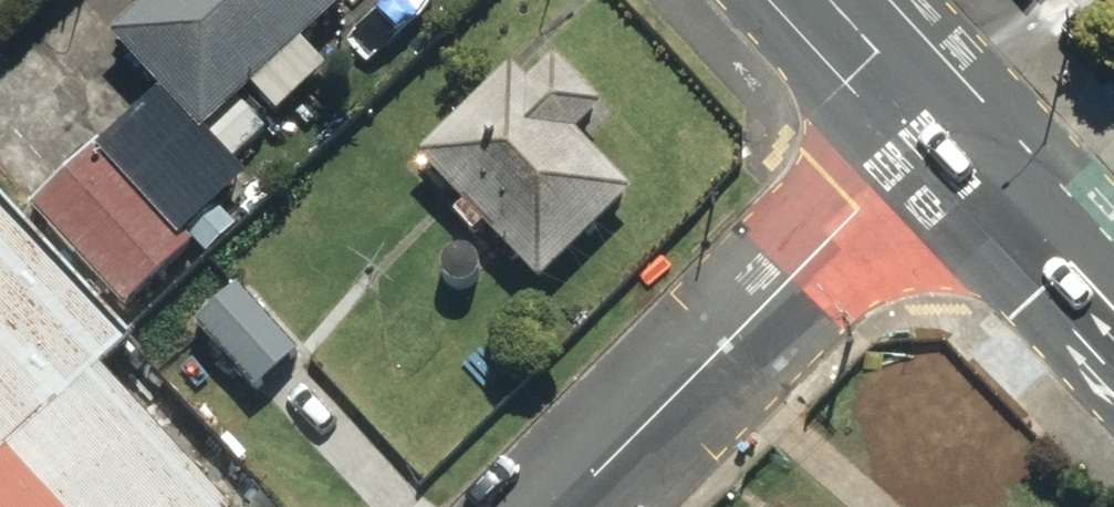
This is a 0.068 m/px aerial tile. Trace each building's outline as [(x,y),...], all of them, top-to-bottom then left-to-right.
[(212,135),(360,0),(164,0),(122,38),(212,135)] [(426,157),(548,284),(645,192),(587,132),(615,105),(566,54),(540,80),(524,63),(426,157)] [(40,211),(130,309),(202,244),(112,145),(40,211)] [(142,329),(1,183),(0,184),(0,457),(142,329)] [(201,326),(260,392),(305,351),(245,286),(201,326)] [(0,481),(0,506),(236,506),(109,376),(0,481)]
